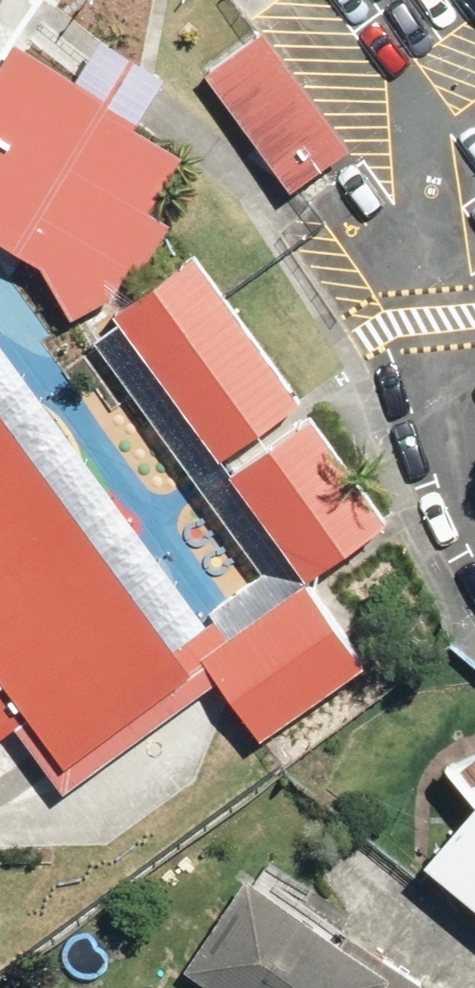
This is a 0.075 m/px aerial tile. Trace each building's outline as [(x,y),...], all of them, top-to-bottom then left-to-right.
[(342,152),(250,30),(193,73),(286,194),(342,152)] [(0,66),(0,244),(38,268),(68,324),(114,299),(164,223),(149,215),(179,158),(131,132),(122,122),(10,50),(0,66)] [(381,520),(190,260),(108,320),(299,580),(381,520)] [(0,430),(0,734),(20,720),(69,787),(195,695),(0,430)] [(294,586),(191,661),(253,745),(356,670),(294,586)] [(449,755),(430,779),(465,807),(411,872),(474,924),(474,751),(449,755)] [(422,981),(306,907),(317,889),(263,854),(186,976),(205,987),(418,987),(422,981)]
